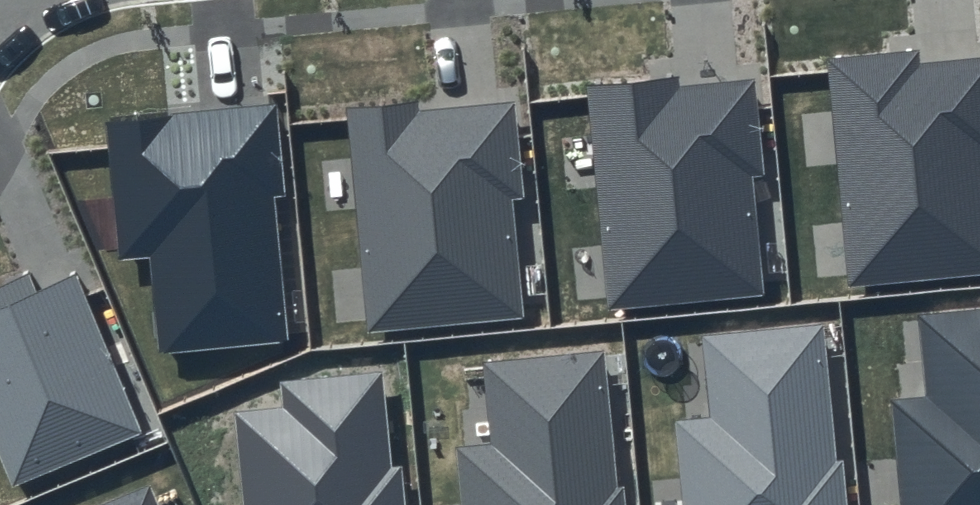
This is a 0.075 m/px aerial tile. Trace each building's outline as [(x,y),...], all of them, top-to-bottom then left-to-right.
[(829,61),(852,285),(979,273),(979,57),(900,65),(898,54),(829,61)] [(657,79),(588,86),(610,311),(766,296),(752,178),(765,177),(755,81),(658,91),(657,79)] [(416,101),(346,108),(369,332),(524,317),(511,199),(523,198),(513,102),(417,112),(416,101)] [(274,106),(106,124),(120,259),(150,258),(160,355),(287,341),(271,199),(286,197),(274,106)] [(0,283),(0,452),(14,485),(143,431),(75,274),(38,291),(29,271),(0,283)] [(891,400),(901,504),(979,504),(979,308),(919,315),(926,396),(891,400)] [(676,422),(684,504),(843,504),(823,323),(704,337),(711,418),(676,422)] [(459,449),(465,504),(623,504),(607,351),(487,364),(494,445),(459,449)] [(234,412),(243,504),(399,504),(386,372),(278,382),(281,408),(234,412)] [(149,484),(99,504),(158,504),(149,484)]
